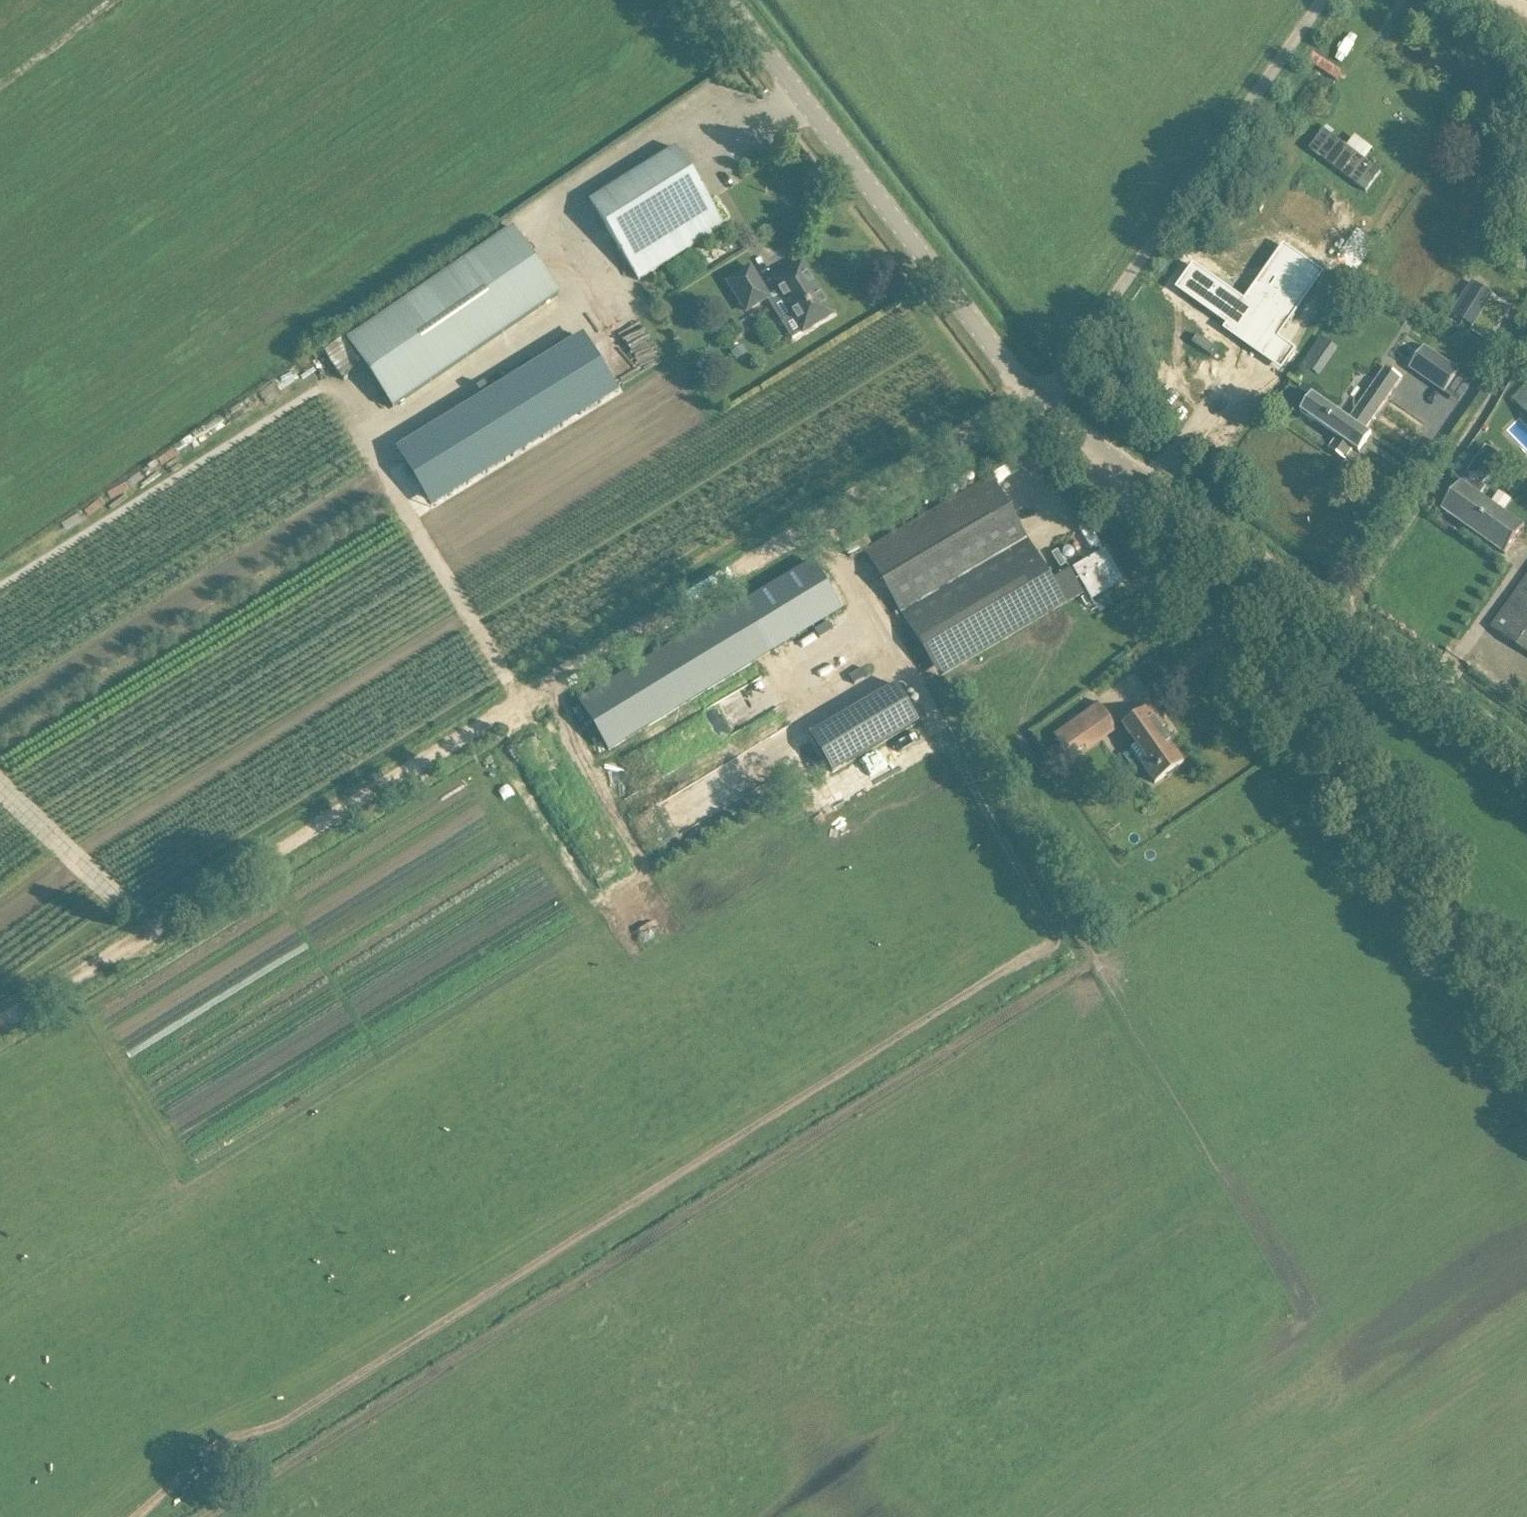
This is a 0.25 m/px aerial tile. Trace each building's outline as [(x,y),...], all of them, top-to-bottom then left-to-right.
[(1324,130),(1309,150),(1366,192),(1381,172),(1324,130)] [(638,281),(724,227),(675,148),(589,202),(638,281)] [(1214,220),(1192,253),(1205,262),(1193,278),(1217,295),(1228,279),(1241,288),(1242,285),(1250,291),(1245,298),(1248,300),(1251,297),(1279,316),(1277,320),(1303,339),(1326,306),(1303,289),(1312,276),(1306,272),(1310,267),(1322,276),(1345,242),(1330,231),(1345,210),(1336,204),(1348,187),(1323,170),(1264,254),(1214,220)] [(513,228),(348,342),(393,408),(558,295),(513,228)] [(762,288),(750,268),(727,282),(746,312),(768,298),(768,297),(776,292),(802,333),(833,314),(801,263),(770,282),(771,283),(762,288)] [(1473,281),(1452,314),(1475,328),(1472,332),(1492,344),(1514,308),(1496,297),(1497,295),(1473,281)] [(1444,394),(1460,371),(1424,346),(1409,369),(1444,394)] [(1366,431),(1388,399),(1402,379),(1385,367),(1349,419),(1313,394),(1301,412),(1337,437),(1329,449),(1345,461),(1354,449),(1359,453),(1372,435),(1366,431)] [(1515,401),(1526,414),(1526,390),(1515,401)] [(1490,442),(1442,510),(1505,555),(1526,524),(1479,493),(1506,453),(1490,442)] [(1052,582),(991,478),(865,552),(939,678),(1082,594),(1069,572),(1052,582)] [(1091,600),(1122,582),(1104,551),(1073,569),(1091,600)] [(848,605),(823,564),(768,596),(793,638),(848,605)] [(1491,628),(1526,652),(1526,576),(1491,628)] [(743,604),(578,703),(608,751),(772,652),(743,604)] [(831,772),(919,726),(897,685),(809,731),(831,772)] [(1068,724),(1055,733),(1071,755),(1084,746),(1113,726),(1098,704),(1097,704),(1068,724)] [(1116,730),(1154,784),(1184,763),(1160,730),(1165,726),(1150,705),(1121,726),(1121,727),(1116,730)]
